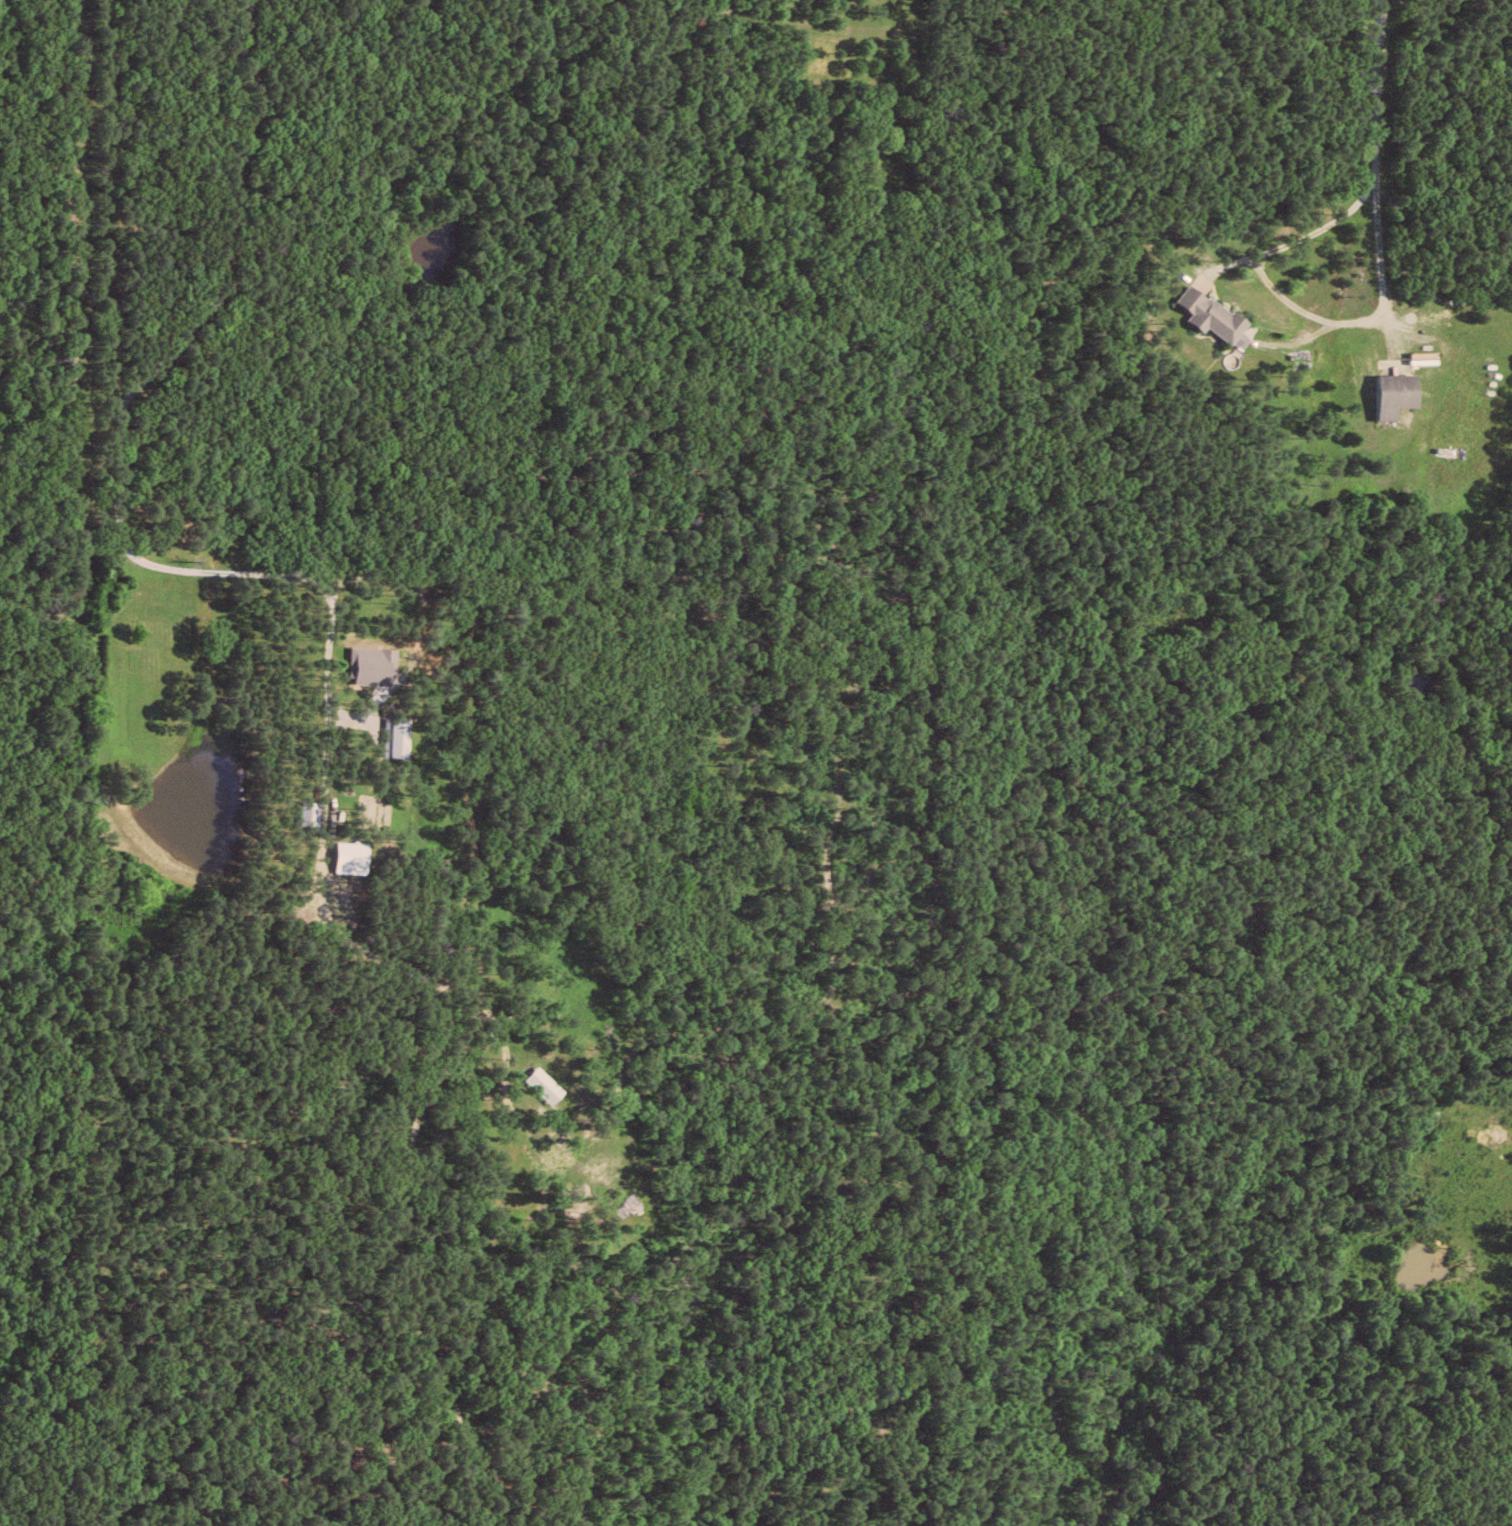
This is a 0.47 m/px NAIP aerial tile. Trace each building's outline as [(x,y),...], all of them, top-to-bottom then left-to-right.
[(1180,300),(1195,313),(1190,319),(1206,331),(1211,325),(1240,348),(1251,335),(1244,330),(1251,321),(1235,308),(1232,312),(1194,282),(1180,300)] [(1419,372),(1379,374),(1380,420),(1400,419),(1400,406),(1420,406),(1419,372)] [(400,648),(353,646),(351,681),(389,683),(390,669),(400,669),(400,648)] [(412,719),(388,718),(387,748),(391,748),(390,756),(411,757),(412,719)] [(321,825),(321,802),(303,802),(302,825),(321,825)] [(368,873),(369,842),(337,842),(337,872),(368,873)] [(567,1091),(540,1065),(527,1079),(554,1105),(567,1091)]
